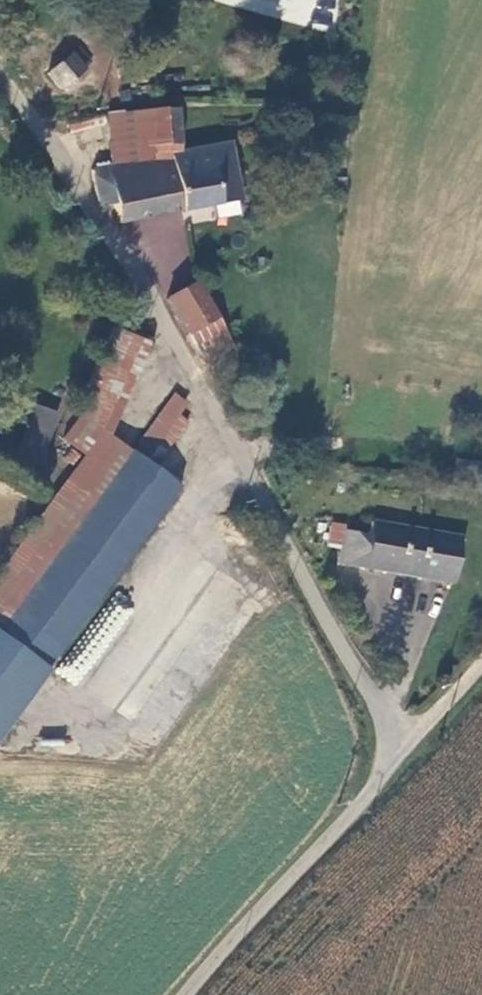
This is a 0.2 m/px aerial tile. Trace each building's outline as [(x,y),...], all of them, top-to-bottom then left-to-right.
[(70,53),(46,72),(59,88),(83,69),(70,53)] [(175,110),(146,112),(149,147),(178,148),(175,110)] [(178,148),(149,147),(146,112),(114,114),(119,163),(178,152),(178,148)] [(105,116),(70,119),(71,129),(107,125),(105,116)] [(227,143),(178,152),(119,163),(106,166),(112,198),(116,223),(238,200),(227,143)] [(112,198),(106,166),(90,168),(96,201),(112,198)] [(192,284),(182,216),(141,222),(151,290),(192,284)] [(167,311),(188,344),(220,323),(198,290),(167,311)] [(107,436),(146,343),(111,331),(74,414),(79,417),(63,439),(86,456),(0,573),(0,603),(60,648),(176,486),(107,436)] [(30,405),(18,444),(42,452),(54,413),(30,405)] [(42,452),(18,444),(9,475),(33,482),(42,452)] [(329,546),(326,561),(451,581),(458,535),(372,522),(370,534),(344,530),(342,548),(329,546)]
